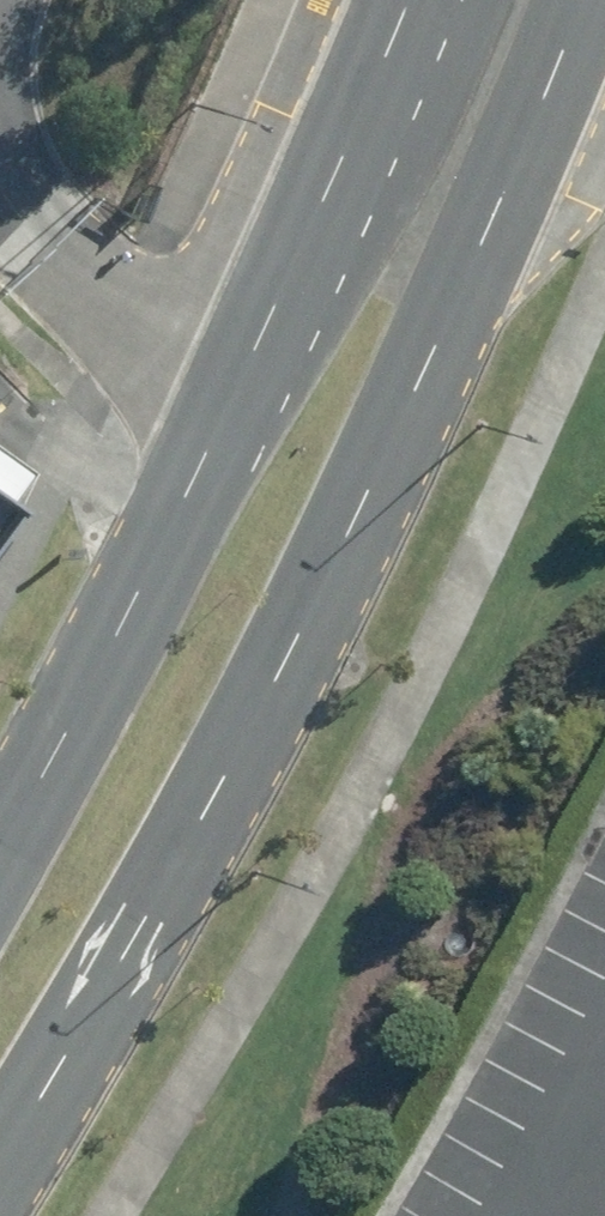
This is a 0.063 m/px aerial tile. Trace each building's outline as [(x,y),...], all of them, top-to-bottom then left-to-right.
[(11,506),(0,497),(0,520),(11,506)]
